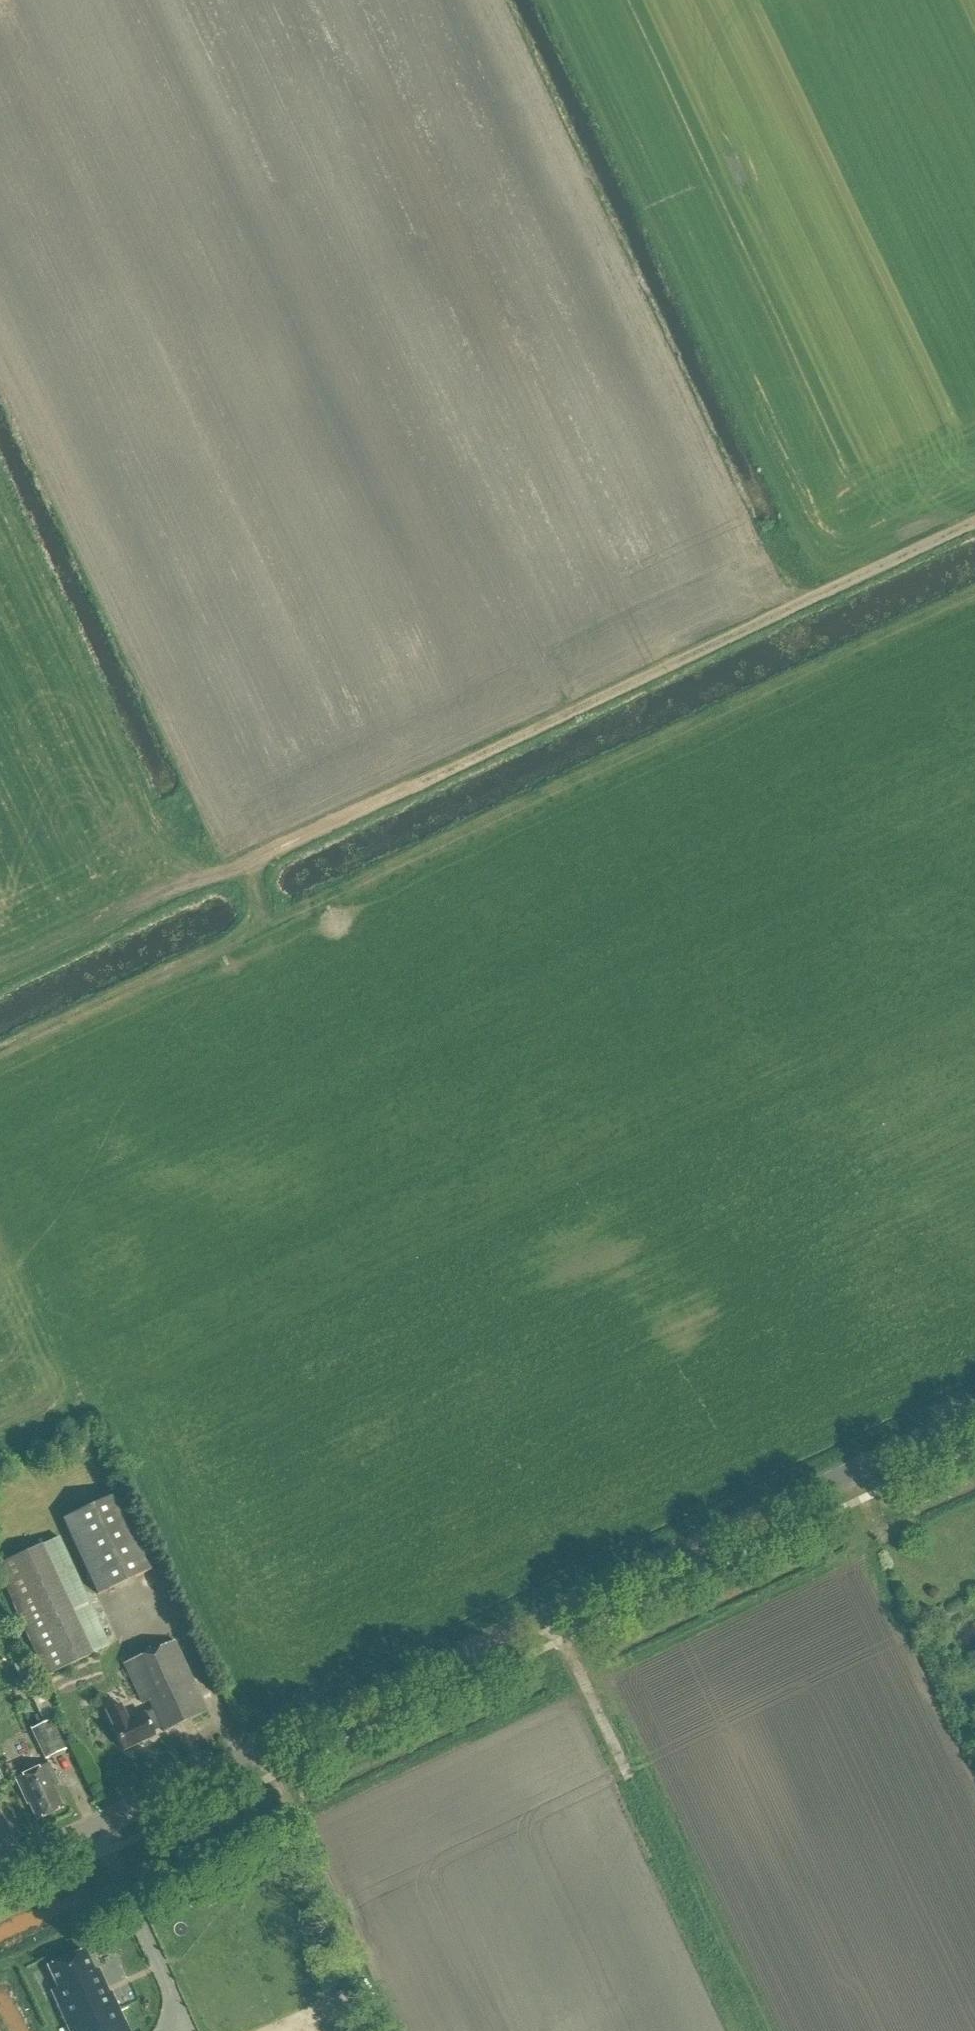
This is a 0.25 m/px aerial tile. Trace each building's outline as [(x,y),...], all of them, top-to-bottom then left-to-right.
[(154,1568),(119,1493),(61,1520),(96,1595),(154,1568)] [(45,1677),(89,1656),(38,1546),(0,1564),(0,1581),(45,1677)] [(143,1714),(143,1713),(111,1728),(122,1750),(153,1736),(151,1732),(160,1727),(162,1732),(205,1712),(172,1641),(123,1663),(142,1703),(148,1701),(152,1710),(143,1714)] [(49,1720),(30,1728),(44,1758),(63,1749),(49,1720)] [(15,1780),(24,1799),(26,1800),(36,1821),(62,1809),(52,1788),(58,1786),(48,1765),(15,1780)] [(93,1974),(84,1952),(48,1968),(58,1989),(51,1992),(68,2030),(128,2030),(110,1993),(108,1994),(98,1972),(93,1974)]
